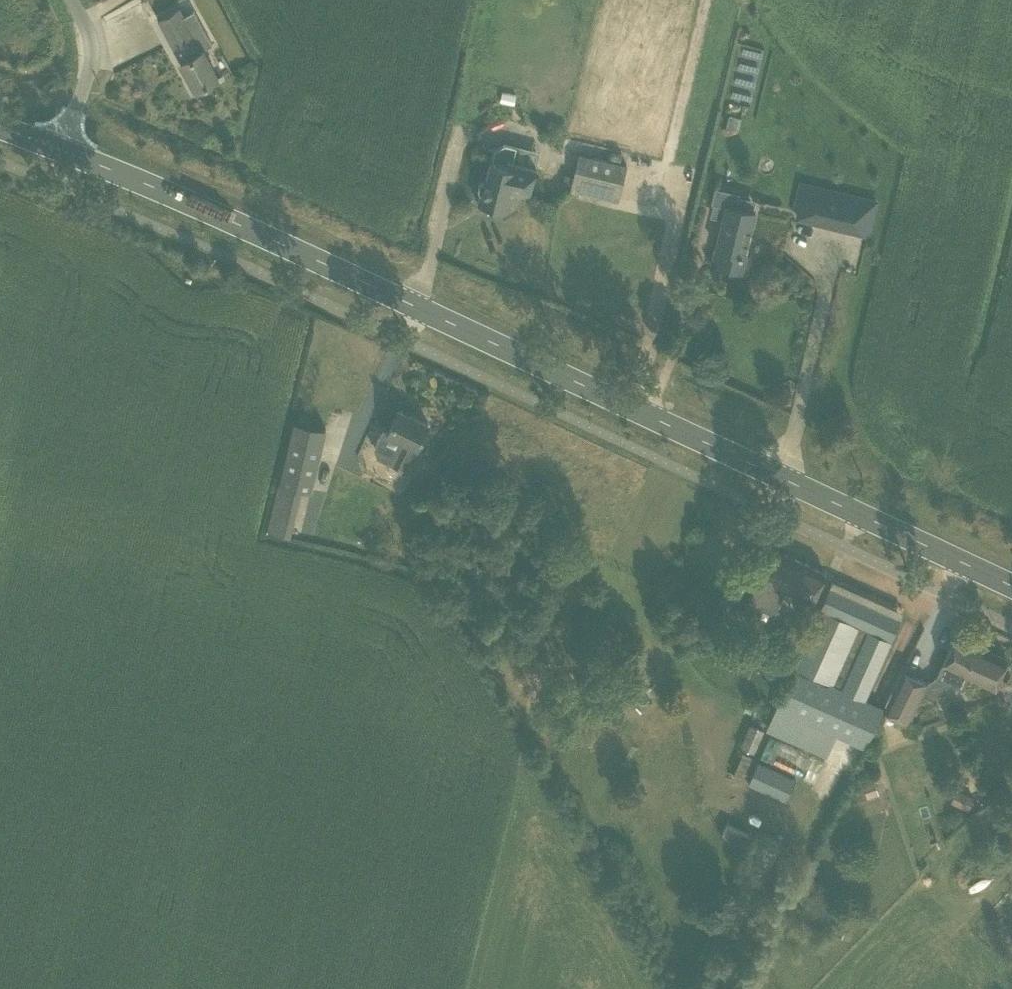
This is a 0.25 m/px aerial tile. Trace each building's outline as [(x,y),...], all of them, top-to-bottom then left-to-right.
[(157,19),(196,89),(218,77),(202,49),(212,43),(194,11),(184,16),(179,7),(157,19)] [(729,113),(726,125),(738,128),(741,116),(729,113)] [(578,153),(569,188),(616,200),(617,200),(627,164),(625,163),(579,151),(578,153)] [(477,202),(504,209),(509,192),(514,188),(516,189),(515,191),(527,194),(527,196),(528,196),(536,165),(535,165),(535,166),(517,161),(515,166),(490,160),(485,180),(483,179),(479,182),(477,188),(480,192),(477,202)] [(875,201),(801,183),(795,206),(818,211),(816,220),(867,232),(875,201)] [(725,205),(711,264),(746,272),(750,254),(745,253),(756,208),(736,203),(739,192),(715,186),(711,202),(725,205)] [(377,456),(405,469),(416,446),(428,422),(398,408),(387,432),(382,430),(374,447),(377,456)] [(294,420),(279,483),(299,487),(311,490),(325,427),(294,420)] [(765,566),(745,610),(747,610),(751,612),(756,614),(760,604),(776,611),(777,608),(786,589),(811,601),(816,590),(825,572),(774,548),(765,566)] [(767,727),(825,754),(836,732),(864,745),(881,708),(862,700),(900,617),(830,586),(820,609),(821,609),(767,727)] [(956,634),(936,676),(963,688),(968,676),(993,687),(1007,658),(956,634)] [(903,671),(884,711),(908,723),(927,683),(903,671)] [(562,707),(549,714),(556,726),(569,719),(562,707)] [(751,723),(740,746),(753,752),(764,729),(751,723)] [(771,734),(760,759),(813,783),(825,758),(771,734)] [(874,778),(862,782),(867,797),(879,793),(874,778)] [(727,823),(722,833),(743,844),(748,833),(727,823)] [(761,830),(733,892),(754,901),(781,839),(761,830)]
